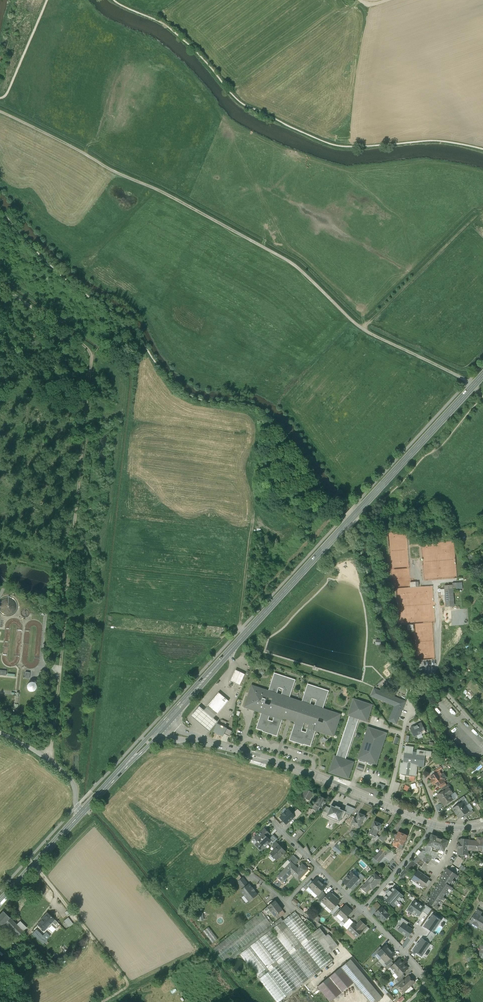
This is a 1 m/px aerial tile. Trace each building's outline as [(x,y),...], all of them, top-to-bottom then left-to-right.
[(454,606),(453,590),(452,585),(444,586),(445,589),(445,596),(446,597),(446,604),(445,604),(446,607),(454,606)] [(238,671),(235,670),(230,681),(233,682),(237,684),(240,685),(245,674),(242,673),(238,671)] [(301,704),(289,700),(296,680),(274,673),(268,691),(252,686),(245,707),(261,712),(256,729),(263,731),(262,732),(277,736),(284,716),(296,720),(289,740),(304,745),(304,744),(311,747),(316,730),(333,736),(340,715),(323,709),(329,691),(308,684),(301,704)] [(210,688),(213,690),(223,679),(220,676),(210,688)] [(30,682),(28,683),(27,684),(26,686),(26,688),(27,690),(28,691),(30,692),(32,692),(34,691),(35,690),(36,688),(36,687),(35,684),(34,683),(33,682),(30,682)] [(405,703),(375,690),(372,696),(371,696),(395,706),(389,721),(396,724),(405,703)] [(219,693),(207,706),(208,706),(217,714),(229,701),(219,693)] [(353,762),(345,760),(359,719),(367,722),(372,705),(353,699),(348,715),(349,716),(336,757),(334,756),(329,772),(348,779),(353,762)] [(217,714),(208,706),(204,710),(199,706),(191,716),(209,731),(218,722),(214,718),(217,714)] [(421,723),(410,728),(414,737),(421,733),(421,734),(426,732),(421,723)] [(219,725),(217,724),(214,732),(223,736),(224,734),(227,728),(225,727),(219,725)] [(373,764),(376,765),(387,733),(368,727),(358,759),(359,759),(358,761),(365,763),(366,761),(368,762),(367,764),(372,766),(373,764)] [(431,756),(431,752),(417,750),(417,753),(413,752),(413,747),(405,746),(404,753),(404,754),(406,754),(405,757),(404,757),(403,763),(401,763),(400,771),(399,773),(404,774),(404,775),(411,776),(411,775),(416,776),(417,766),(423,767),(425,755),(431,756)] [(435,773),(430,777),(432,780),(430,781),(433,784),(434,783),(435,785),(436,785),(438,785),(438,786),(439,785),(444,782),(446,781),(444,779),(447,777),(444,773),(442,774),(439,771),(435,773)] [(443,791),(437,795),(445,806),(454,799),(452,797),(451,797),(449,795),(452,792),(449,787),(443,791)] [(313,793),(306,789),(302,796),(302,797),(305,798),(308,800),(309,800),(313,793)] [(320,796),(317,802),(316,802),(313,806),(313,809),(316,811),(319,810),(320,807),(322,808),(323,805),(323,806),(325,802),(326,800),(326,798),(325,798),(324,798),(320,796)] [(458,805),(458,804),(456,806),(453,808),(456,813),(466,806),(463,802),(460,804),(458,805)] [(328,813),(326,817),(339,823),(341,818),(343,819),(345,814),(346,812),(344,811),(340,809),(341,808),(336,806),(335,807),(331,805),(330,808),(328,813)] [(350,816),(356,809),(347,805),(344,811),(346,812),(345,814),(350,816)] [(466,806),(456,813),(459,818),(465,814),(469,811),(466,806)] [(298,809),(292,814),(295,816),(294,817),(296,820),(302,813),(298,809)] [(288,810),(280,817),(286,824),(294,817),(295,816),(292,814),(288,810)] [(365,816),(359,813),(356,819),(354,818),(351,824),(360,828),(363,820),(365,821),(367,818),(365,817),(365,816)] [(374,821),(371,827),(370,829),(369,830),(370,830),(369,833),(376,836),(379,831),(381,824),(380,823),(379,822),(378,822),(378,823),(374,821)] [(270,834),(265,829),(255,838),(258,842),(265,835),(267,837),(270,834)] [(399,832),(398,832),(397,835),(395,834),(394,835),(393,837),(396,838),(394,841),(398,843),(399,843),(403,834),(402,833),(400,832),(399,832)] [(403,834),(399,843),(403,845),(407,836),(407,835),(406,835),(404,834),(403,834)] [(448,841),(431,834),(425,851),(424,853),(427,854),(430,855),(431,850),(438,852),(437,853),(438,854),(443,855),(448,841)] [(258,842),(255,845),(261,851),(270,841),(271,841),(269,839),(267,837),(265,835),(258,842)] [(273,835),(269,839),(271,841),(270,841),(273,844),(278,839),(273,835)] [(377,835),(376,836),(374,839),(373,838),(371,840),(372,841),(369,844),(372,846),(379,838),(377,835)] [(473,841),(469,840),(468,850),(482,851),(482,843),(482,838),(477,837),(477,842),(473,841)] [(462,840),(459,840),(458,843),(457,843),(457,846),(459,847),(458,853),(459,855),(462,855),(464,853),(468,853),(468,850),(469,840),(469,839),(462,839),(462,840)] [(286,851),(277,842),(272,847),(275,849),(270,854),(277,860),(280,857),(283,854),(286,851)] [(343,850),(337,844),(332,850),(339,855),(343,850)] [(385,846),(374,858),(379,863),(382,860),(384,856),(387,854),(387,853),(388,853),(389,853),(391,852),(385,846)] [(418,857),(401,876),(403,878),(416,863),(418,861),(420,858),(422,860),(424,858),(426,855),(427,854),(424,853),(425,851),(423,850),(417,856),(418,857)] [(299,860),(293,855),(288,860),(291,863),(291,862),(294,865),(299,860)] [(390,861),(384,856),(382,860),(387,865),(390,861)] [(294,865),(291,862),(291,863),(277,877),(283,882),(291,873),(299,880),(307,870),(307,868),(305,867),(304,867),(302,865),(301,865),(299,867),(299,868),(298,869),(294,865)] [(449,870),(447,868),(443,874),(452,880),(456,874),(449,870)] [(423,874),(418,870),(417,872),(413,877),(411,880),(413,882),(414,881),(417,884),(423,874)] [(354,875),(351,872),(348,875),(348,876),(346,878),(343,881),(346,884),(347,885),(347,886),(347,885),(350,888),(354,884),(359,879),(357,878),(355,875),(354,874),(354,875)] [(374,873),(366,883),(362,887),(367,892),(371,888),(373,889),(375,886),(375,885),(377,883),(378,883),(381,879),(374,873)] [(423,874),(417,884),(420,886),(420,887),(423,889),(425,885),(429,880),(429,879),(423,874)] [(443,874),(439,879),(450,886),(451,886),(449,885),(452,880),(443,874)] [(363,880),(359,876),(357,878),(359,879),(354,884),(357,886),(363,880)] [(248,885),(243,878),(237,882),(243,889),(248,885)] [(313,882),(309,887),(307,889),(306,890),(311,894),(313,891),(321,882),(316,878),(313,882)] [(450,886),(439,879),(441,880),(437,885),(447,892),(450,886)] [(310,880),(305,886),(307,889),(309,887),(313,882),(310,880)] [(321,882),(313,891),(318,895),(322,891),(326,887),(321,882)] [(243,889),(241,891),(249,901),(257,895),(254,891),(255,890),(253,888),(252,888),(249,884),(248,885),(243,889)] [(447,892),(437,885),(434,891),(443,897),(447,892)] [(400,905),(403,891),(390,888),(390,890),(385,889),(383,900),(389,902),(388,905),(394,906),(395,904),(400,905)] [(322,891),(318,895),(316,897),(319,899),(324,894),(324,893),(322,891)] [(443,897),(434,891),(430,896),(439,902),(443,897)] [(326,896),(321,901),(322,901),(327,906),(336,896),(333,893),(332,894),(329,892),(326,896)] [(319,899),(317,901),(320,904),(322,901),(321,901),(326,896),(324,894),(319,899)] [(336,896),(327,906),(332,910),(337,905),(340,901),(338,900),(339,898),(336,896)] [(439,902),(430,896),(426,902),(435,908),(439,902)] [(282,910),(275,901),(268,907),(261,912),(265,917),(272,912),(275,916),(282,910)] [(337,905),(332,910),(330,913),(332,915),(338,909),(339,907),(337,905)] [(340,911),(336,915),(336,916),(342,922),(347,917),(352,911),(346,905),(340,911)] [(384,910),(382,907),(375,914),(377,916),(376,917),(378,918),(378,917),(383,922),(390,915),(387,913),(388,912),(385,909),(384,910)] [(481,915),(482,913),(477,910),(470,922),(472,924),(474,922),(479,925),(477,927),(482,930),(482,929),(482,917),(481,915)] [(3,911),(0,914),(0,926),(1,927),(3,925),(5,923),(7,926),(5,928),(10,933),(12,931),(15,934),(18,937),(23,931),(17,925),(3,911)] [(261,911),(214,949),(224,962),(272,925),(261,912),(261,911)] [(305,923),(295,911),(283,920),(283,921),(286,924),(321,970),(333,960),(328,954),(319,941),(305,923)] [(54,920),(47,913),(44,916),(45,916),(37,925),(44,931),(45,930),(46,929),(54,920)] [(432,913),(424,926),(433,932),(442,920),(432,913)] [(73,924),(68,918),(64,921),(69,927),(73,924)] [(272,925),(224,962),(226,965),(240,954),(245,950),(250,946),(259,939),(271,930),(283,921),(283,920),(281,918),(272,925)] [(320,928),(317,930),(312,922),(309,920),(305,923),(319,941),(326,936),(320,928)] [(26,928),(20,921),(17,925),(23,931),(26,928)] [(283,921),(271,930),(272,931),(271,931),(272,933),(273,932),(274,933),(286,924),(283,921)] [(361,921),(356,926),(354,923),(348,929),(356,937),(362,931),(361,930),(365,926),(361,921)] [(403,921),(397,930),(408,937),(414,928),(403,921)] [(321,970),(286,924),(274,933),(309,979),(321,970)] [(210,943),(216,940),(209,926),(203,930),(210,943)] [(46,932),(43,936),(36,929),(32,934),(43,944),(50,936),(46,932)] [(274,933),(273,932),(272,933),(271,931),(272,931),(271,930),(259,939),(297,988),(309,979),(274,933)] [(326,936),(319,941),(328,954),(338,946),(331,936),(328,934),(326,936)] [(430,944),(421,938),(413,950),(422,957),(430,944)] [(297,988),(259,939),(250,946),(267,969),(288,995),(297,988)] [(382,949),(377,953),(378,953),(382,958),(390,950),(386,945),(382,949)] [(267,969),(250,946),(245,950),(240,954),(257,977),(267,969)] [(390,950),(382,958),(386,962),(391,958),(395,954),(390,950)] [(351,959),(341,967),(354,983),(370,1001),(378,1001),(383,998),(351,959)] [(394,964),(390,967),(395,972),(403,964),(399,959),(394,964)] [(392,962),(386,968),(388,970),(390,967),(394,964),(392,962)] [(403,964),(395,972),(399,977),(403,974),(408,969),(403,964)] [(318,987),(330,1001),(354,983),(341,967),(318,987)] [(267,969),(257,977),(276,1001),(279,1001),(288,995),(267,969)] [(403,974),(399,977),(396,979),(399,982),(402,979),(405,976),(403,974)] [(404,981),(399,986),(400,986),(404,991),(414,982),(409,976),(404,981)] [(399,982),(396,985),(398,987),(400,986),(399,986),(404,981),(402,979),(399,982)]
